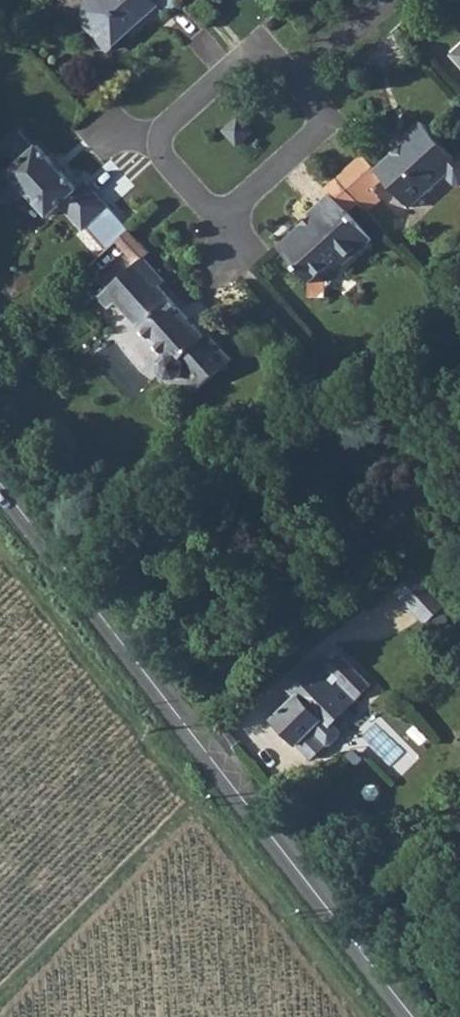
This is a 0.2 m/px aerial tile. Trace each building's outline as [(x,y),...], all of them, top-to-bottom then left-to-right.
[(83,8),(84,21),(107,48),(158,5),(164,13),(180,0),(85,0),(83,8)] [(450,53),(459,64),(459,44),(450,53)] [(365,209),(379,197),(371,190),(384,179),(410,206),(445,173),(453,182),(459,182),(459,151),(454,157),(419,119),(396,140),(399,143),(374,166),(362,153),(335,177),(359,203),(365,209)] [(102,249),(111,240),(126,227),(85,179),(78,183),(41,143),(34,144),(21,129),(4,143),(18,160),(0,176),(0,181),(1,183),(0,184),(0,198),(6,202),(15,197),(17,199),(26,193),(47,214),(62,200),(74,213),(69,218),(80,228),(82,227),(102,249)] [(335,177),(321,188),(327,196),(309,213),(312,217),(278,248),(310,284),(310,303),(326,304),(328,289),(319,279),(336,263),(343,268),(371,244),(346,216),(359,203),(335,177)] [(126,227),(111,240),(125,255),(139,242),(127,226),(126,227)] [(139,242),(125,255),(133,264),(97,294),(111,308),(119,302),(166,356),(160,361),(161,370),(168,378),(176,375),(181,371),(194,386),(229,356),(206,329),(201,331),(159,282),(164,278),(144,255),(148,251),(139,242)] [(203,634),(197,640),(203,648),(210,642),(203,634)] [(344,656),(331,667),(348,686),(361,675),(344,656)] [(348,686),(331,667),(323,659),(291,687),(298,696),(274,718),(312,761),(327,748),(313,731),(322,724),(326,729),(341,717),(348,724),(356,717),(349,708),(372,687),(361,675),(348,686)]
